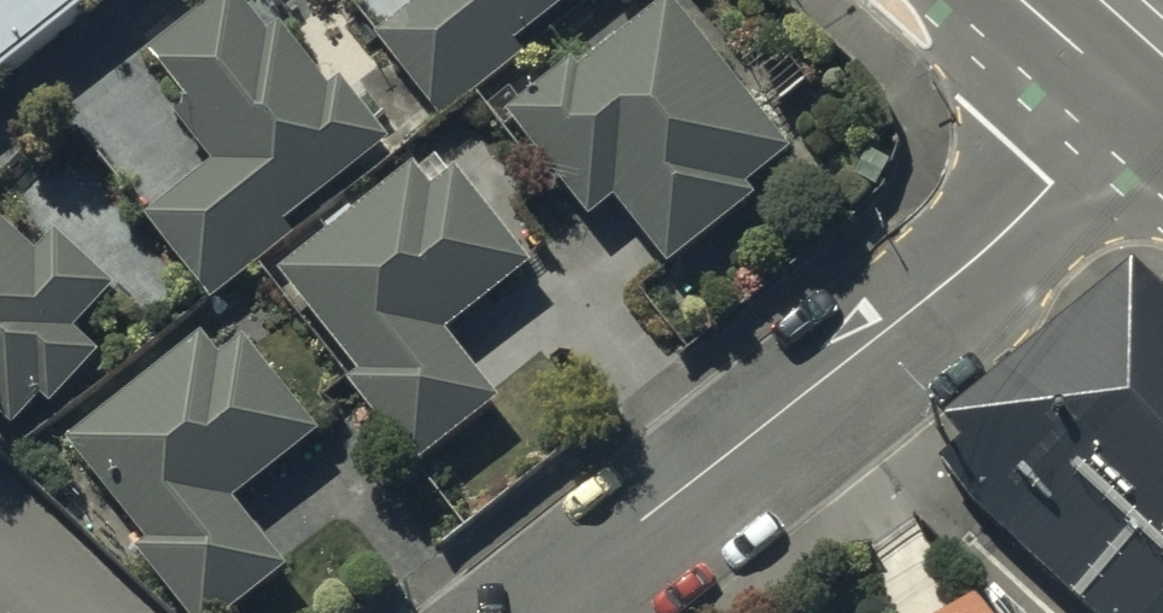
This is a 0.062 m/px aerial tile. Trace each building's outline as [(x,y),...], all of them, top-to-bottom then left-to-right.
[(107,0),(0,0),(0,83),(107,0)] [(221,294),(261,263),(286,244),(276,231),(382,149),(344,100),(334,108),(282,41),(274,47),(236,0),(235,0),(159,59),(201,112),(191,120),(232,171),(166,223),(221,294)] [(391,46),(447,116),(525,56),(518,47),(577,0),(449,0),(391,46)] [(785,157),(676,17),(583,88),(576,78),(521,120),(596,216),(622,196),(675,264),(753,203),(742,189),(785,157)] [(379,379),(361,394),(416,465),(494,403),(441,338),(526,270),(462,191),(438,211),(414,182),(296,277),(379,379)] [(17,426),(45,396),(54,403),(94,359),(69,336),(106,296),(58,252),(41,271),(0,233),(0,410),(17,426)] [(958,480),(1092,612),(1162,612),(1162,334),(1129,334),(982,460),(958,480)] [(205,345),(70,450),(198,612),(230,612),(279,575),(224,506),(312,437),(245,352),(224,369),(205,345)]
